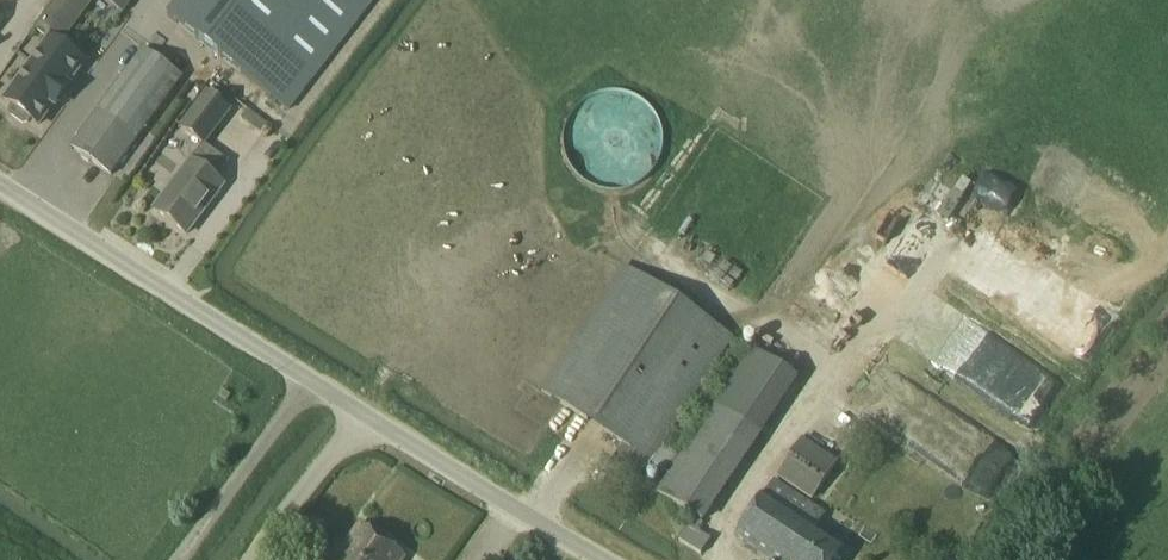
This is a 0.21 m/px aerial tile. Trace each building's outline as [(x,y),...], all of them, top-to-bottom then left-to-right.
[(51,41),(52,40),(58,44),(90,0),(57,0),(36,30),(51,41)] [(125,12),(134,0),(109,0),(125,12)] [(168,16),(253,82),(316,0),(180,0),(168,16)] [(9,13),(0,6),(0,24),(9,13)] [(51,41),(7,101),(15,107),(13,111),(13,115),(25,124),(29,123),(32,119),(40,125),(85,64),(58,44),(52,40),(51,41)] [(136,48),(69,152),(110,178),(177,74),(136,48)] [(576,107),(572,111),(570,116),(569,118),(567,121),(566,124),(565,127),(565,130),(564,133),(564,137),(564,139),(564,144),(565,148),(565,150),(566,155),(568,160),(570,164),(573,168),(575,171),(577,173),(580,176),(582,178),(586,181),(591,183),(596,186),(600,187),(606,189),(612,189),(618,189),(621,189),(625,188),(628,187),(634,185),(639,183),(643,180),(648,176),(650,174),(652,172),(656,167),(657,164),(659,161),(661,157),(661,155),(662,151),(663,149),(664,145),(664,142),(664,138),(664,134),(663,132),(663,129),(662,125),(660,121),(659,117),(656,113),(654,109),(652,106),(649,103),(645,100),(641,97),(639,96),(635,94),(631,92),(628,91),(624,90),(620,89),(615,89),(609,89),(606,90),(603,90),(598,92),(595,93),(591,95),(588,96),(584,99),(581,101),(579,104),(576,107)] [(208,91),(181,128),(205,146),(233,110),(208,91)] [(271,125),(250,109),(243,118),(264,135),(271,125)] [(156,210),(187,234),(224,185),(193,161),(156,210)] [(658,491),(695,516),(705,523),(705,522),(764,434),(747,422),(717,403),(673,468),(656,456),(735,338),(625,265),(541,390),(624,444),(612,462),(640,480),(652,463),(669,474),(658,491)] [(224,391),(221,397),(228,402),(233,396),(224,391)] [(840,463),(804,439),(779,477),(814,500),(840,463)] [(739,537),(775,559),(837,559),(844,549),(815,530),(825,514),(777,482),(768,496),(767,495),(739,537)] [(705,522),(705,523),(695,516),(680,539),(703,554),(715,536),(702,528),(706,524),(705,522)] [(407,557),(360,524),(335,559),(405,559),(407,557)]
